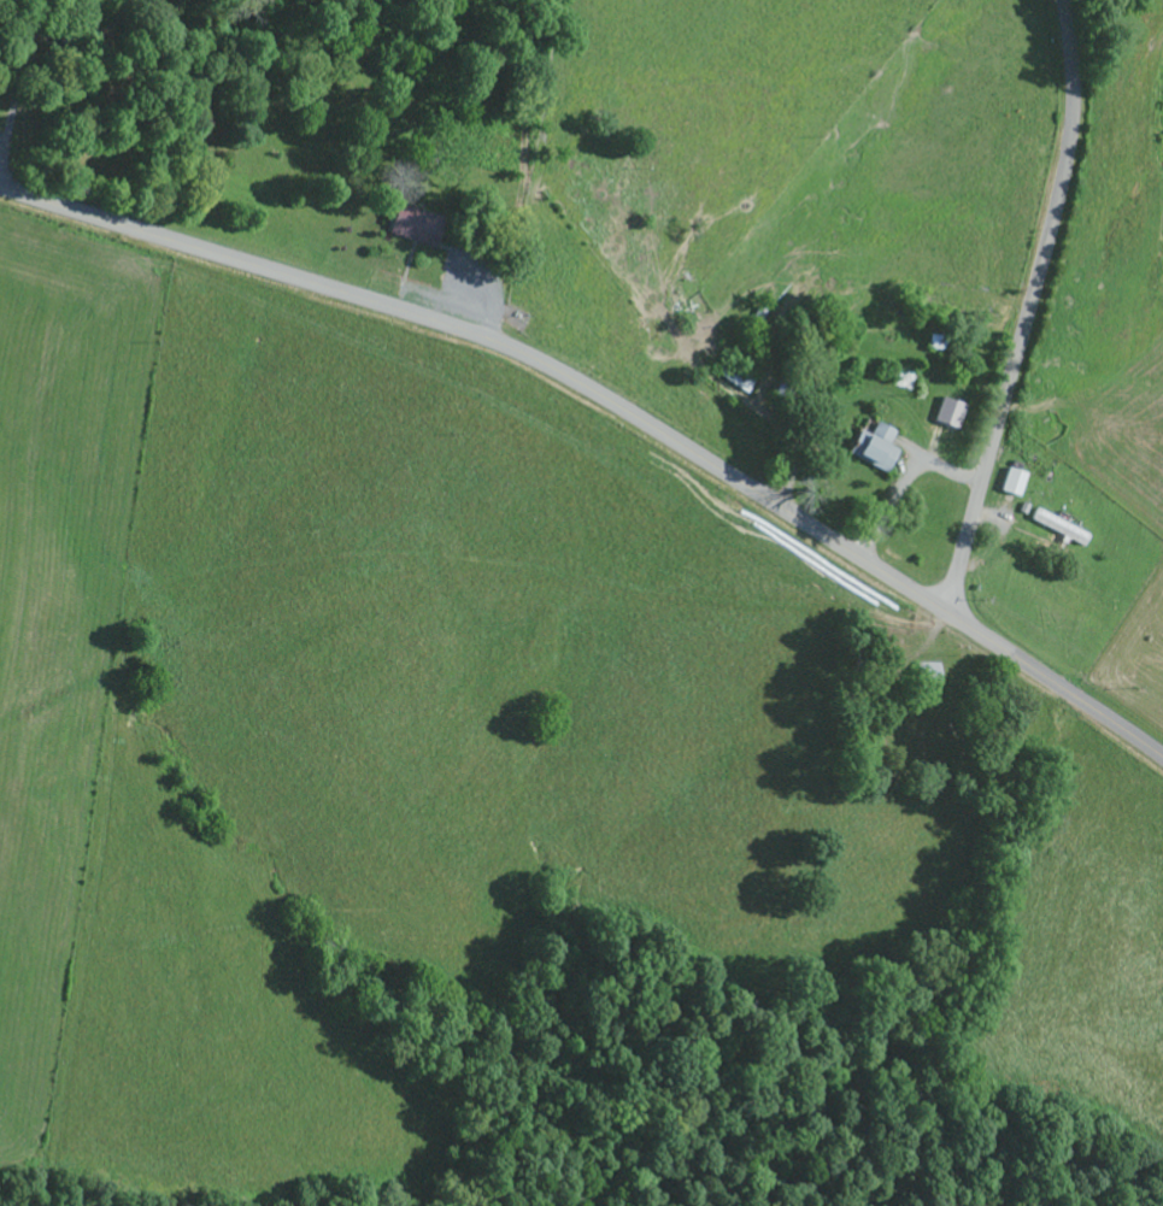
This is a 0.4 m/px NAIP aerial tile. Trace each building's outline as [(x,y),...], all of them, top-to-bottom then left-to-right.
[(434,252),(445,221),(398,205),(388,236),(434,252)] [(956,433),(964,408),(940,401),(933,425),(956,433)] [(886,477),(897,454),(887,449),(894,435),(875,426),(865,445),(858,442),(850,459),(886,477)] [(1019,500),(1026,477),(1007,471),(1000,494),(1019,500)]
